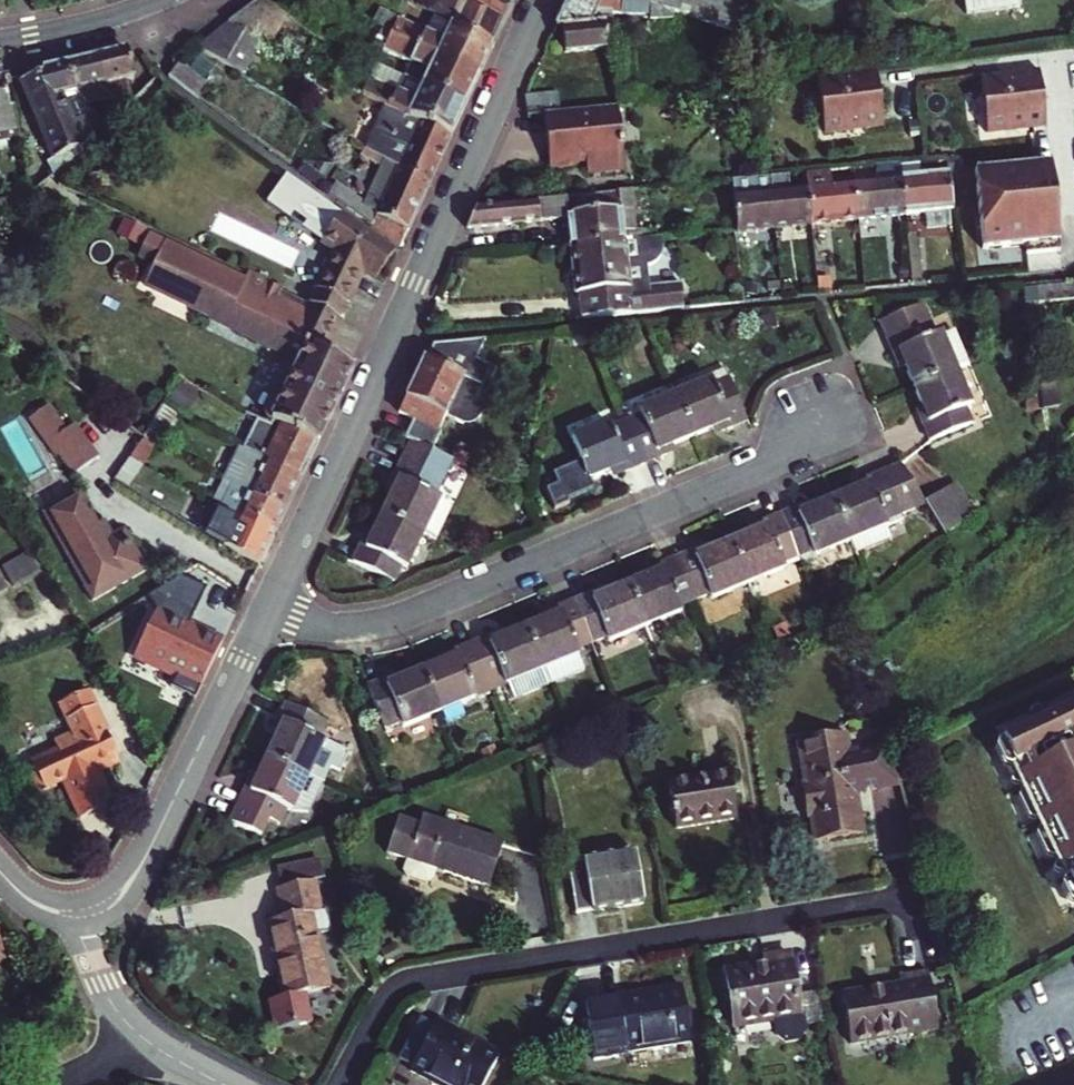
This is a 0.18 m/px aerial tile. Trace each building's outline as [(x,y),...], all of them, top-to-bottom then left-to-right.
[(224,19),(258,38),(267,42),(285,10),(268,0),(249,0),(224,19)] [(432,11),(448,22),(491,43),(510,3),(505,0),(432,0),(427,9),(432,11)] [(684,14),(747,34),(743,0),(565,0),(552,28),(560,26),(612,21),(612,15),(651,10),(653,18),(684,14)] [(1017,9),(1017,0),(962,0),(962,12),(1017,9)] [(371,19),(381,25),(393,33),(477,72),(491,43),(448,22),(432,11),(423,28),(377,7),(371,19)] [(195,45),(241,73),(258,38),(224,19),(195,45)] [(612,21),(560,26),(563,50),(607,45),(606,31),(613,29),(612,21)] [(408,61),(402,73),(463,102),(477,72),(393,33),(381,25),(371,44),(408,61)] [(125,47),(91,55),(97,84),(119,106),(124,101),(119,78),(131,75),(125,47)] [(91,55),(64,62),(71,90),(97,84),(91,55)] [(183,57),(168,69),(195,90),(206,75),(183,57)] [(366,95),(383,103),(447,134),(463,102),(402,73),(376,61),(368,76),(346,66),(339,81),(366,95)] [(71,90),(64,62),(43,67),(18,79),(35,119),(67,104),(80,98),(71,90)] [(873,68),(814,76),(821,131),(872,124),(870,107),(878,105),(873,68)] [(1037,69),(978,75),(985,131),(1035,125),(1033,108),(1042,106),(1037,69)] [(21,140),(19,127),(15,106),(7,107),(1,75),(0,76),(0,144),(21,140)] [(598,78),(602,104),(616,103),(634,101),(633,89),(620,90),(618,77),(598,78)] [(602,104),(598,78),(582,80),(585,106),(602,104)] [(526,113),(542,111),(559,109),(557,90),(523,93),(526,113)] [(81,141),(104,120),(93,110),(80,98),(67,104),(73,119),(81,141)] [(381,156),(427,180),(447,134),(383,103),(363,147),(381,156)] [(559,109),(542,111),(548,167),(569,164),(569,160),(582,158),(583,167),(592,173),(616,170),(622,163),(616,103),(602,104),(585,106),(559,109)] [(81,141),(73,119),(67,104),(35,119),(52,160),(47,165),(51,173),(84,145),(81,141)] [(880,123),(878,105),(870,107),(872,124),(880,123)] [(1044,124),(1042,106),(1033,108),(1035,125),(1044,124)] [(334,180),(326,192),(398,245),(427,180),(381,156),(363,200),(334,180)] [(919,159),(898,161),(904,212),(928,209),(930,224),(950,222),(948,208),(951,208),(948,171),(948,170),(921,173),(919,159)] [(1056,248),(1046,159),(970,168),(978,248),(1021,243),(1022,252),(1056,248)] [(876,178),(853,180),(857,217),(904,212),(898,161),(874,164),(876,178)] [(805,171),(806,183),(810,221),(857,217),(853,180),(828,183),(826,168),(805,171)] [(287,171),(267,199),(285,211),(286,210),(290,213),(293,209),(308,219),(304,223),(322,236),(321,238),(335,247),(309,299),(339,316),(361,268),(373,278),(393,247),(287,171)] [(785,172),(768,174),(773,225),(810,221),(806,183),(787,185),(785,172)] [(736,177),(730,178),(735,229),(773,225),(768,174),(765,174),(736,177)] [(632,229),(627,188),(536,198),(539,217),(566,215),(569,243),(639,237),(638,228),(632,229)] [(539,217),(536,198),(474,204),(465,224),(539,217)] [(135,244),(142,229),(126,221),(118,236),(135,244)] [(652,227),(638,228),(639,237),(653,236),(652,227)] [(154,259),(165,239),(149,231),(139,252),(154,259)] [(639,237),(569,243),(574,292),(578,292),(580,315),(660,308),(682,305),(679,282),(648,285),(646,268),(650,267),(652,265),(655,263),(658,260),(659,257),(661,253),(661,250),(661,246),(660,235),(653,236),(639,237)] [(273,420),(316,440),(352,365),(351,365),(322,352),(339,316),(309,299),(303,313),(297,311),(303,298),(281,287),(281,286),(248,270),(244,277),(165,239),(154,259),(144,280),(208,311),(207,312),(277,346),(285,328),(295,333),(287,351),(295,355),(265,416),(273,420)] [(921,303),(880,319),(896,356),(901,354),(914,384),(954,368),(939,331),(934,333),(921,303)] [(952,325),(939,331),(954,368),(967,363),(952,325)] [(285,328),(277,346),(287,351),(295,333),(285,328)] [(483,336),(434,341),(426,356),(424,355),(399,410),(413,417),(404,435),(412,438),(432,448),(442,427),(440,426),(449,406),(453,407),(453,410),(453,414),(454,417),(456,420),(458,423),(461,425),(464,426),(468,427),(471,428),(475,426),(478,425),(481,423),(483,420),(485,418),(486,414),(486,410),(486,407),(485,403),(484,400),(481,398),(478,396),(477,395),(476,395),(475,394),(474,394),(489,361),(475,354),(483,336)] [(710,377),(673,393),(690,434),(718,422),(720,428),(745,417),(723,365),(708,372),(710,377)] [(954,368),(914,384),(926,411),(919,414),(929,438),(970,421),(963,405),(969,402),(954,368)] [(174,409),(178,411),(193,386),(177,376),(161,401),(174,409)] [(1022,393),(1025,412),(1037,410),(1034,391),(1022,393)] [(690,434),(673,393),(637,408),(639,412),(625,418),(643,460),(665,451),(663,446),(690,434)] [(141,433),(153,440),(174,409),(161,401),(141,433)] [(270,428),(242,415),(241,417),(239,420),(235,428),(251,437),(245,448),(249,450),(299,476),(316,440),(273,420),(270,428)] [(618,471),(643,460),(625,418),(609,425),(607,421),(570,436),(587,478),(616,465),(618,471)] [(73,473),(98,455),(74,421),(49,439),(73,473)] [(139,435),(127,455),(139,463),(153,440),(141,433),(139,435)] [(226,438),(210,473),(216,477),(220,479),(236,444),(226,438)] [(432,448),(412,438),(391,481),(395,484),(382,511),(422,531),(440,496),(434,493),(452,457),(432,448)] [(220,479),(222,481),(282,511),(299,476),(249,450),(245,448),(236,444),(220,479)] [(112,478),(125,486),(139,463),(127,455),(112,478)] [(861,486),(832,498),(848,538),(853,549),(887,534),(882,523),(885,522),(884,518),(923,502),(900,463),(858,481),(861,486)] [(218,509),(244,523),(248,514),(275,528),(282,511),(222,481),(214,499),(218,501),(221,503),(218,509)] [(956,482),(923,502),(944,536),(974,512),(956,482)] [(143,568),(122,528),(105,538),(78,489),(42,509),(90,596),(143,568)] [(777,515),(794,556),(811,548),(813,553),(848,538),(832,498),(804,509),(802,504),(777,515)] [(199,531),(257,564),(275,528),(248,514),(244,523),(218,509),(215,507),(211,505),(199,531)] [(422,531),(382,511),(368,539),(363,537),(352,560),(392,579),(399,564),(404,567),(422,531)] [(728,540),(745,580),(782,565),(781,561),(794,556),(777,515),(753,524),(755,529),(728,540)] [(675,556),(693,598),(710,590),(711,595),(745,580),(728,540),(703,551),(700,545),(675,556)] [(1,563),(11,583),(37,570),(27,550),(1,563)] [(626,583),(643,623),(680,608),(678,604),(693,598),(675,556),(652,566),(655,571),(626,583)] [(596,589),(572,599),(589,640),(605,633),(607,638),(643,623),(626,583),(598,595),(596,589)] [(523,626),(540,666),(577,651),(575,646),(589,640),(572,599),(550,608),(552,614),(523,626)] [(469,642),(487,682),(502,676),(504,681),(505,681),(511,695),(546,681),(540,666),(523,626),(497,637),(495,631),(469,642)] [(450,656),(419,670),(436,709),(474,693),(472,689),(487,682),(469,642),(447,651),(450,656)] [(389,675),(367,684),(383,725),(400,719),(402,724),(436,709),(419,670),(392,681),(389,675)] [(33,765),(24,770),(35,793),(44,788),(60,780),(80,820),(110,805),(101,786),(104,785),(97,770),(94,764),(115,754),(85,693),(58,706),(65,721),(71,733),(53,741),(56,747),(59,753),(33,765)] [(1041,714),(1026,720),(995,735),(998,741),(1010,766),(1014,774),(1018,784),(1021,790),(1035,819),(1039,827),(1053,856),(1056,862),(1061,872),(1064,880),(1073,900),(1073,698),(1041,714)] [(279,727),(265,756),(305,774),(321,783),(338,746),(319,737),(325,723),(284,703),(273,724),(279,727)] [(1026,720),(1041,714),(1039,710),(1034,709),(1026,712),(1024,717),(1026,720)] [(808,819),(812,842),(861,835),(854,794),(898,787),(890,756),(887,748),(866,752),(848,755),(846,735),(796,744),(803,784),(798,785),(804,819),(808,819)] [(887,748),(884,737),(864,740),(866,752),(887,748)] [(1006,768),(1010,766),(998,741),(994,743),(992,748),(1000,766),(1006,768)] [(30,760),(33,765),(59,753),(56,747),(30,760)] [(94,764),(97,770),(118,760),(115,754),(94,764)] [(252,783),(246,780),(228,819),(258,833),(265,818),(277,823),(284,808),(288,810),(305,774),(265,756),(252,783)] [(1015,786),(1018,784),(1014,774),(1009,775),(1007,781),(1009,784),(1015,786)] [(726,775),(666,785),(673,830),(734,820),(726,775)] [(1035,819),(1021,790),(1017,792),(1015,797),(1026,819),(1031,821),(1035,819)] [(485,889),(500,846),(420,819),(406,862),(408,862),(404,874),(407,882),(424,887),(432,883),(436,872),(485,889)] [(1053,856),(1039,827),(1035,829),(1033,834),(1043,856),(1049,858),(1053,856)] [(582,862),(584,875),(568,877),(574,914),(640,903),(632,854),(582,862)] [(1050,869),(1051,872),(1057,874),(1061,872),(1056,862),(1052,864),(1050,869)] [(1064,880),(1060,881),(1058,887),(1067,904),(1072,906),(1073,905),(1073,900),(1064,880)] [(266,923),(283,1000),(326,990),(310,915),(317,913),(311,884),(275,891),(282,920),(266,923)] [(762,966),(725,971),(733,1025),(797,1014),(788,955),(761,959),(762,966)] [(936,1028),(927,972),(898,977),(899,983),(840,993),(849,1043),(936,1028)] [(620,1018),(588,1023),(594,1056),(689,1039),(680,985),(616,997),(620,1018)] [(433,1023),(419,1016),(398,1055),(413,1063),(410,1069),(441,1084),(481,1084),(498,1053),(435,1019),(433,1023)]
